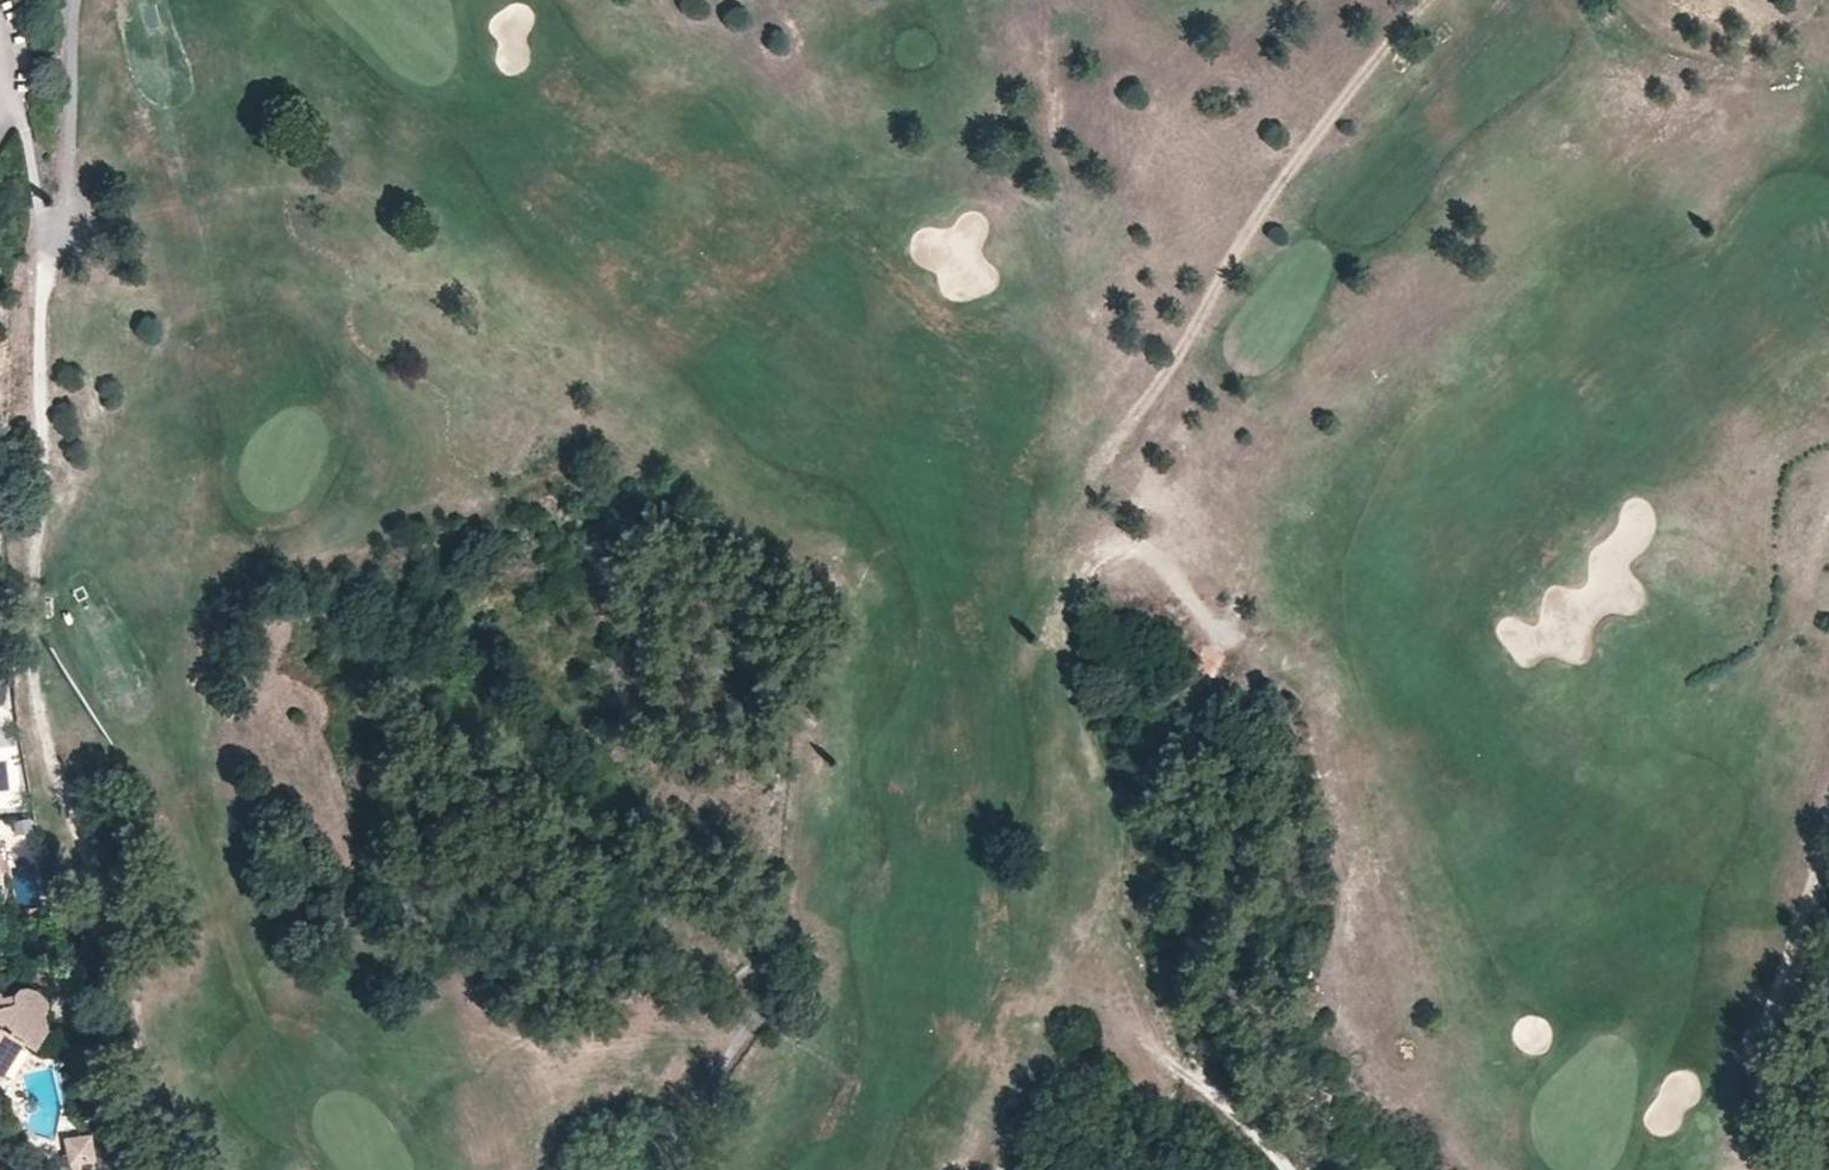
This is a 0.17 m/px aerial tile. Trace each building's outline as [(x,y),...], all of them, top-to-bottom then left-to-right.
[(13,1035),(36,1050),(48,1030),(44,1013),(45,1010),(46,1004),(42,994),(38,990),(32,987),(26,987),(20,989),(16,995),(2,998),(1,993),(0,993),(0,1057),(13,1035)] [(25,1050),(25,1049),(24,1043),(23,1042),(13,1035),(0,1057),(0,1063),(3,1075),(11,1073),(16,1070),(19,1066),(23,1060),(25,1050)] [(94,1158),(89,1136),(66,1141),(71,1163),(94,1158)] [(79,1162),(71,1163),(72,1169),(80,1169),(81,1169),(79,1162)]
